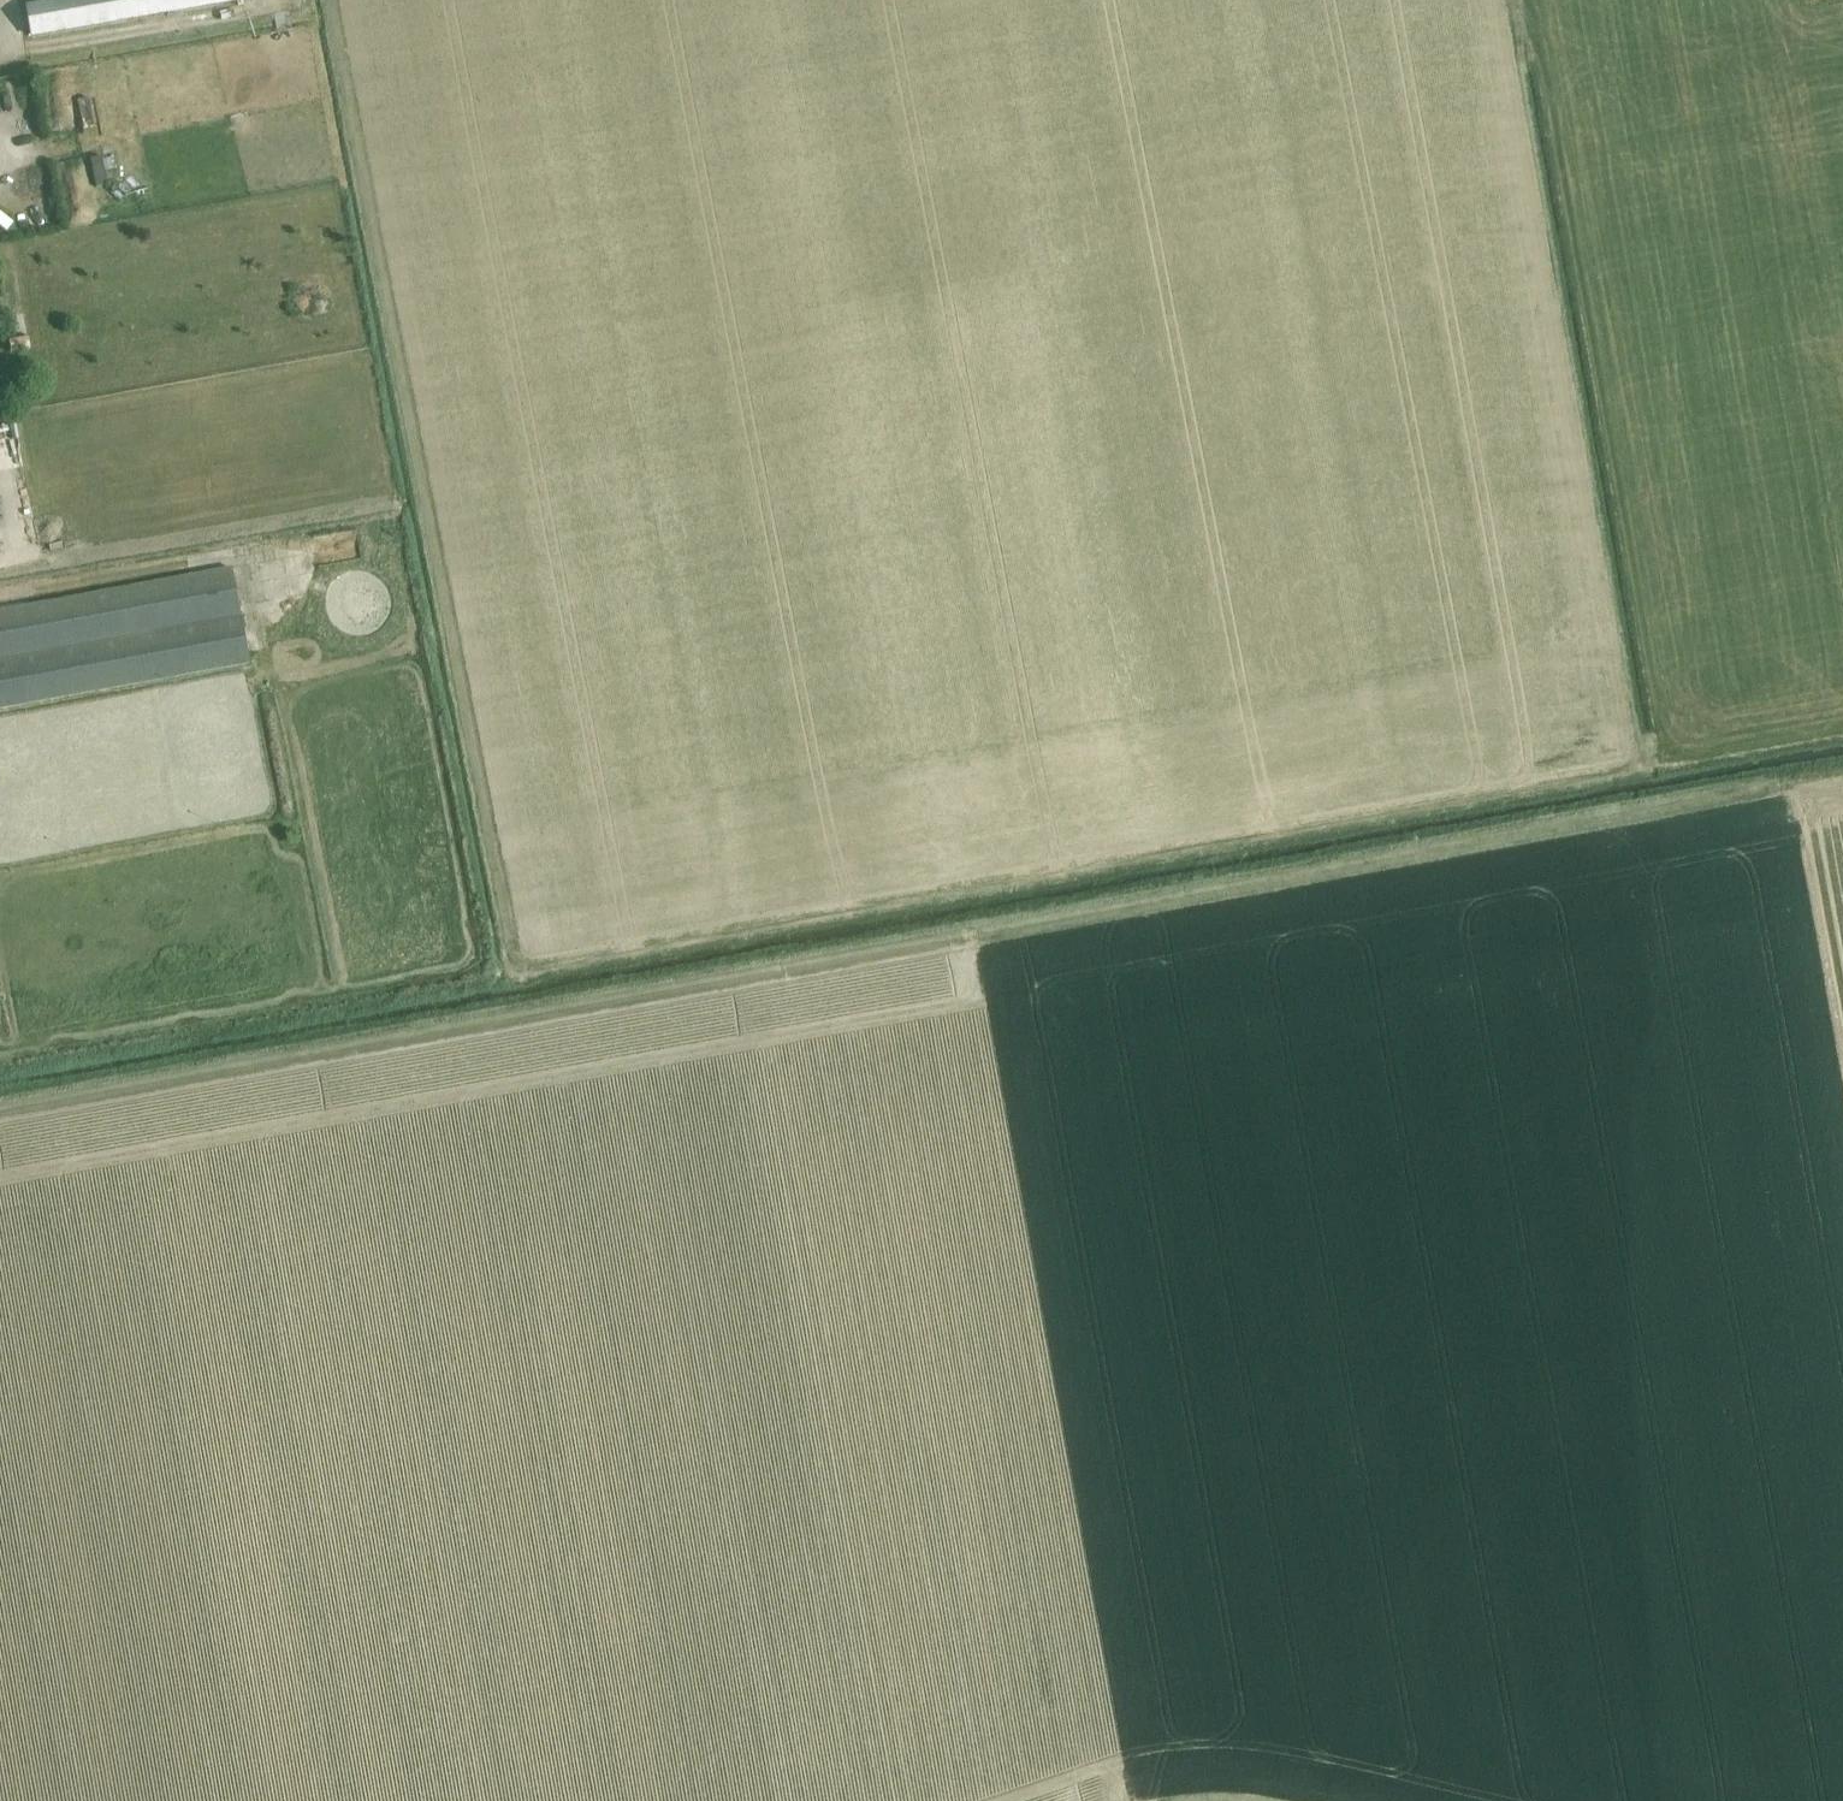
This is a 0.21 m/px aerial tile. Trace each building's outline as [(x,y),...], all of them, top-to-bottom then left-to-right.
[(246,0),(60,0),(27,6),(33,37),(246,0)] [(9,238),(6,227),(0,228),(0,240),(9,238)] [(29,337),(9,340),(11,352),(31,349),(29,337)] [(250,663),(248,652),(233,569),(0,612),(0,709),(250,663)]
